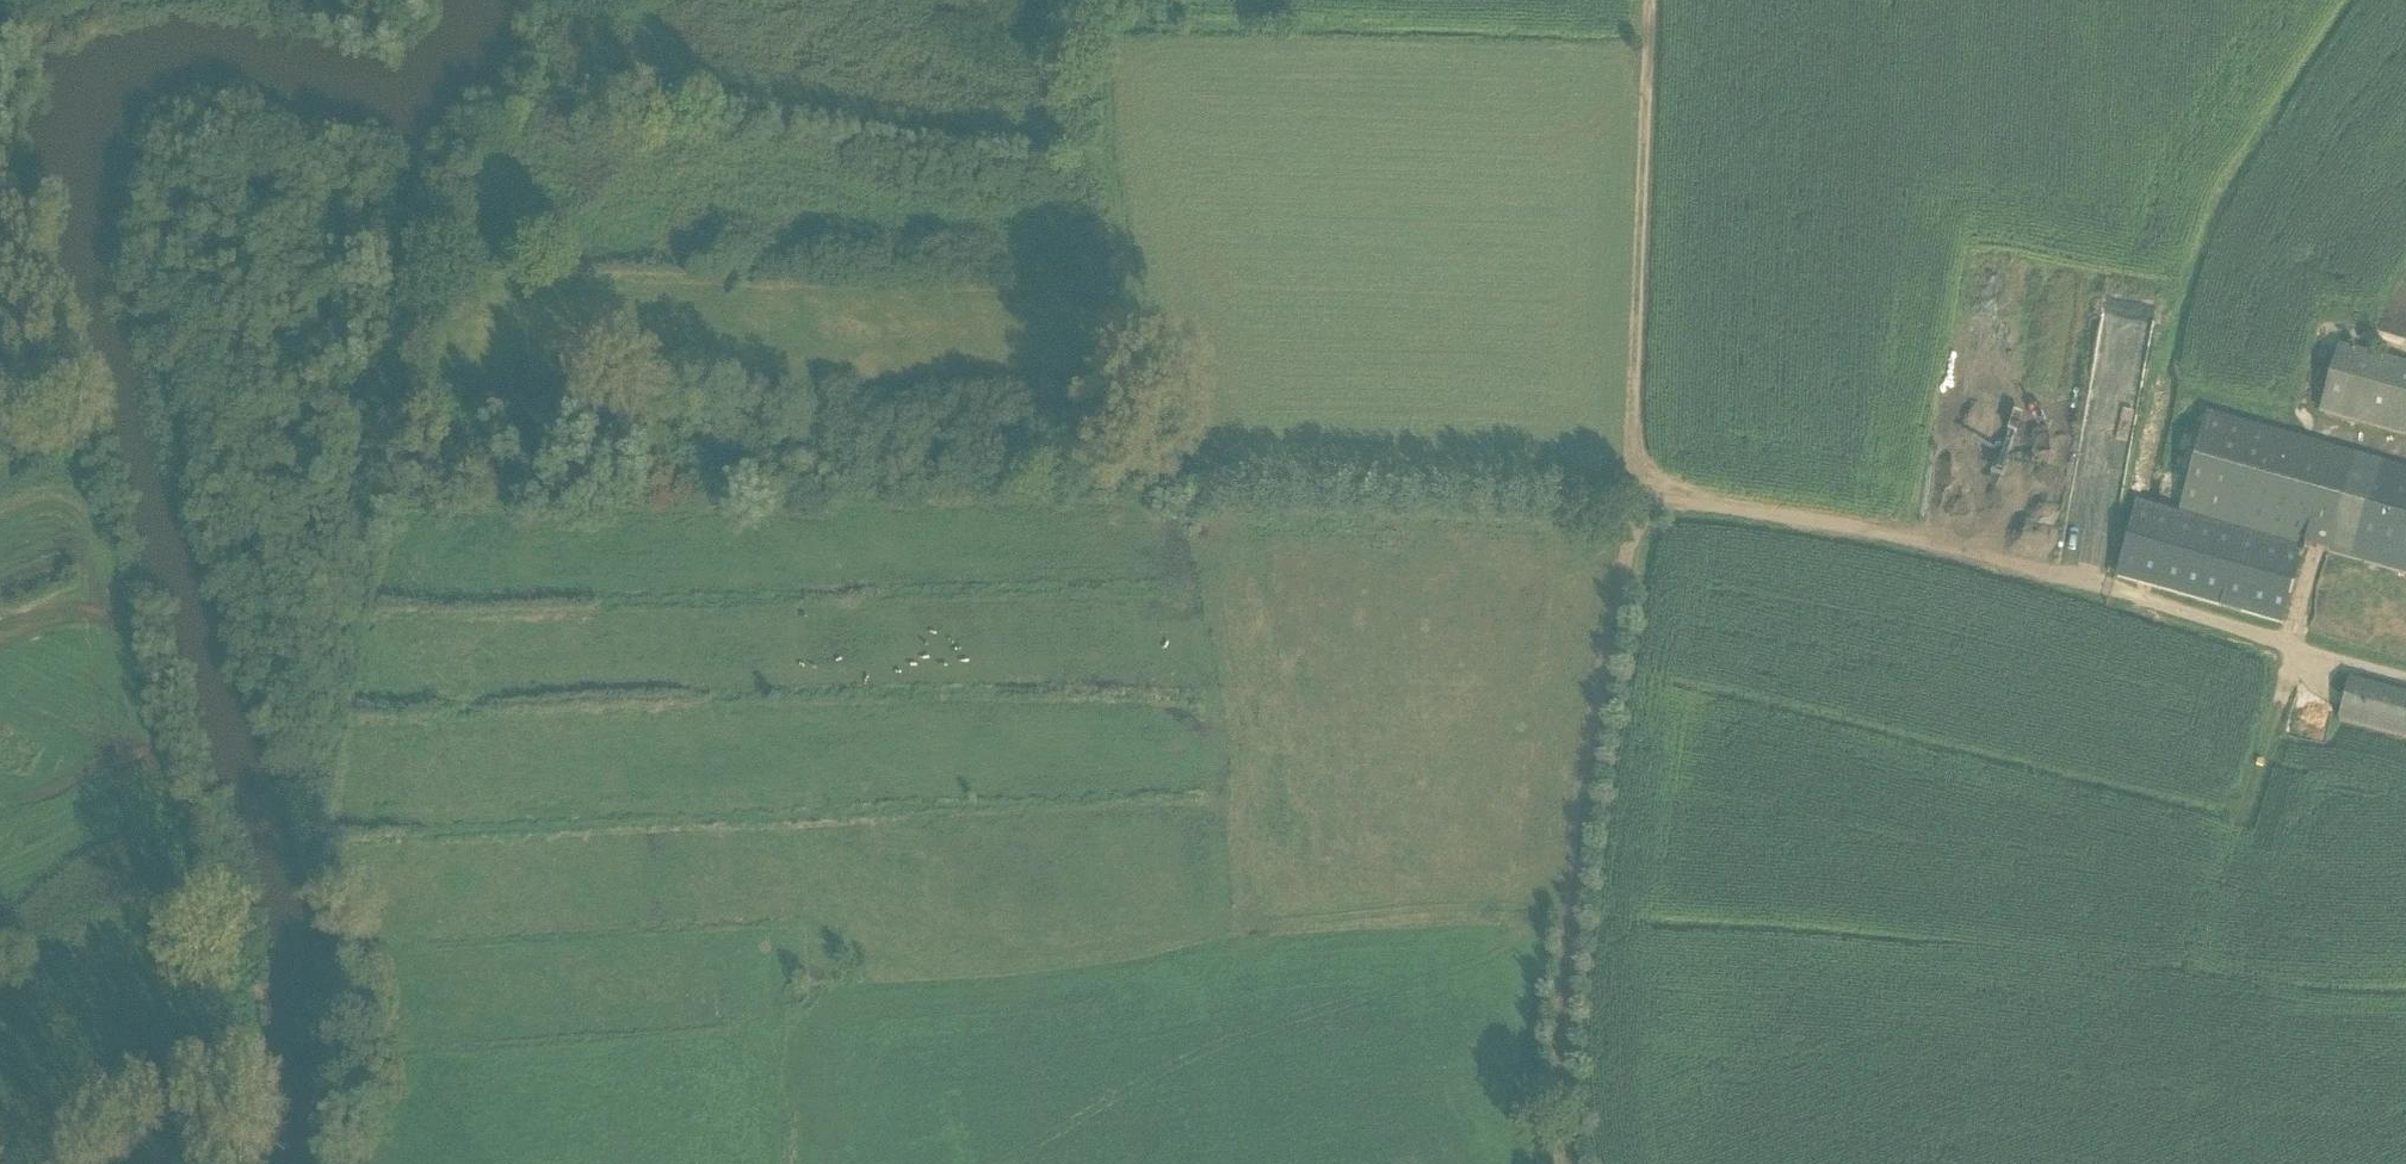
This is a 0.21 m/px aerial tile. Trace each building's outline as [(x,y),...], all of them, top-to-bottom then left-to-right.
[(2337,345),(2317,414),(2405,439),(2405,364),(2337,345)] [(2405,575),(2405,470),(2209,415),(2182,512),(2405,575)] [(2347,679),(2336,723),(2405,741),(2405,694),(2347,679)]
